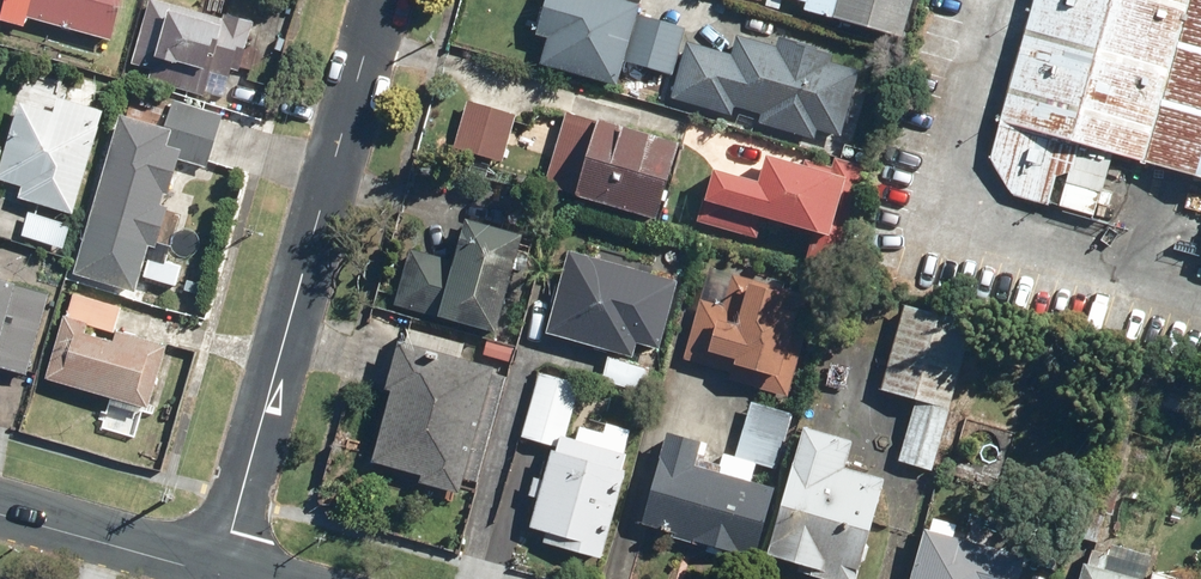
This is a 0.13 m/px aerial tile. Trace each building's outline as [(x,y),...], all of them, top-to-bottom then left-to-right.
[(0,21),(27,28),(30,18),(111,40),(122,0),(6,0),(0,21)] [(157,0),(150,0),(129,76),(226,102),(234,71),(241,73),(255,21),(226,13),(225,18),(157,0)] [(617,84),(639,4),(626,0),(545,0),(535,35),(547,38),(540,63),(617,84)] [(801,9),(901,37),(911,0),(795,0),(803,2),(801,9)] [(988,159),(1009,192),(1046,202),(1054,175),(1068,171),(1065,181),(1101,191),(1112,152),(1200,178),(1200,0),(1033,0),(988,159)] [(639,14),(625,61),(670,74),(684,27),(639,14)] [(813,136),(815,128),(836,134),(855,68),(833,62),(836,53),(781,38),(778,47),(735,35),(731,50),(686,38),(670,96),(729,112),(731,105),(760,113),(758,121),(813,136)] [(75,214),(105,110),(58,97),(54,111),(20,101),(0,169),(0,180),(23,187),(20,198),(75,214)] [(517,115),(470,100),(455,148),(503,163),(517,115)] [(579,191),(578,195),(656,218),(679,138),(598,114),(597,119),(566,110),(545,181),(579,191)] [(175,128),(120,113),(75,273),(138,291),(151,246),(158,248),(170,206),(162,204),(166,193),(170,194),(183,148),(170,145),(175,128)] [(712,169),(698,220),(757,236),(763,216),(811,229),(804,256),(838,266),(865,166),(833,157),(831,164),(803,157),(801,164),(767,155),(760,182),(712,169)] [(408,249),(394,301),(495,329),(522,234),(466,218),(454,262),(408,249)] [(630,356),(634,341),(658,347),(677,278),(567,248),(544,332),(630,356)] [(732,270),(723,302),(699,296),(682,356),(730,368),(727,379),(786,395),(814,292),(732,270)] [(0,278),(0,367),(28,375),(52,293),(0,278)] [(904,302),(879,388),(915,398),(898,458),(929,467),(971,321),(904,302)] [(373,304),(368,322),(401,331),(406,313),(373,304)] [(46,379),(150,408),(169,345),(116,330),(113,339),(88,332),(91,322),(65,315),(46,379)] [(386,388),(392,390),(372,462),(420,475),(418,483),(459,494),(493,366),(399,341),(386,388)] [(607,353),(600,378),(647,391),(654,366),(607,353)] [(545,532),(542,543),(600,560),(626,469),(621,468),(626,452),(622,451),(630,424),(610,418),(607,430),(578,422),(574,436),(565,434),(575,399),(566,396),(572,378),(546,371),(541,389),(534,387),(519,438),(551,448),(528,527),(545,532)] [(666,431),(641,527),(754,557),(773,485),(752,480),(757,462),(773,466),(788,410),(748,400),(734,454),(724,452),(719,471),(694,465),(701,440),(666,431)] [(767,555),(799,564),(797,571),(826,578),(856,578),(885,478),(844,466),(852,439),(805,425),(767,555)] [(1025,557),(923,530),(910,578),(1019,578),(1025,557)] [(1084,562),(1079,578),(1143,578),(1084,562)] [(1152,569),(1149,578),(1186,578),(1152,569)]
